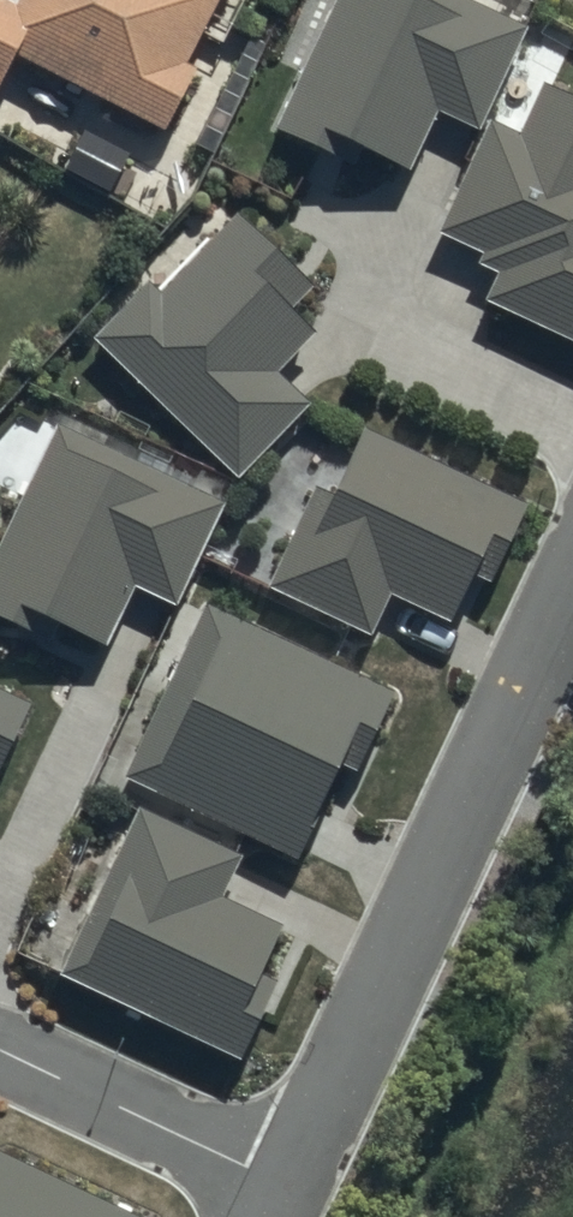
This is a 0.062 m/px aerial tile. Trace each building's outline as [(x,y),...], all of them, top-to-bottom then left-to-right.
[(23,57),(159,126),(225,0),(0,0),(0,101),(23,57)] [(280,119),(396,179),(435,105),(469,122),(515,35),(446,0),(342,0),(280,119)] [(486,303),(572,344),(572,103),(544,89),(521,137),(492,123),(437,237),(499,267),(486,303)] [(234,213),(102,349),(236,478),(308,405),(271,369),(332,307),(234,213)] [(0,549),(0,617),(98,659),(134,585),(177,605),(226,504),(59,424),(0,549)] [(533,510),(351,424),(272,589),(372,637),(392,594),(474,633),(533,510)] [(208,609),(126,782),(304,866),(386,692),(208,609)] [(29,706),(0,692),(0,767),(29,706)] [(142,810),(60,972),(243,1064),(308,936),(226,895),(243,861),(142,810)] [(0,1152),(0,1216),(136,1216),(0,1152)]
